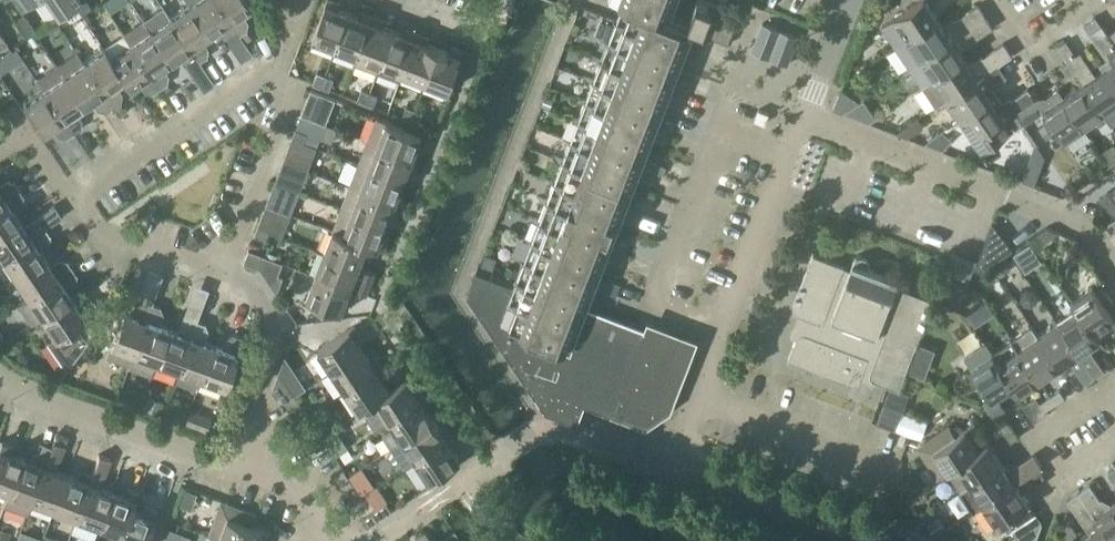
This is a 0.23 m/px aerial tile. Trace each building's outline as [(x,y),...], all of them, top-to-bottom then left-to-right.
[(22,11),(38,0),(15,0),(22,11)] [(58,15),(80,0),(49,0),(58,15)] [(189,2),(210,33),(221,26),(229,37),(229,41),(241,60),(253,52),(239,32),(217,0),(187,0),(189,2)] [(239,32),(244,29),(247,29),(247,24),(240,13),(251,5),(247,0),(217,0),(239,32)] [(349,12),(337,7),(339,2),(335,0),(328,0),(313,38),(335,46),(349,12)] [(664,14),(689,24),(692,16),(710,23),(707,30),(709,31),(710,27),(721,31),(719,35),(731,40),(732,39),(729,38),(739,12),(741,13),(742,12),(712,0),(697,0),(689,21),(665,11),(670,0),(629,0),(664,14)] [(927,0),(918,0),(885,22),(885,26),(892,37),(896,38),(901,33),(904,38),(937,15),(927,0)] [(169,16),(199,59),(205,55),(208,56),(209,51),(201,39),(210,33),(189,2),(169,16)] [(895,44),(909,65),(985,13),(979,4),(957,18),(956,17),(944,25),(937,15),(904,38),(895,44)] [(358,55),(373,15),(363,11),(361,16),(349,12),(335,46),(358,55)] [(985,13),(909,65),(922,85),(923,85),(932,78),(965,56),(959,48),(993,25),(985,13)] [(25,14),(16,20),(27,36),(36,30),(25,14)] [(381,64),(394,29),(382,24),(384,19),(373,15),(358,55),(359,55),(356,62),(378,71),(381,64)] [(150,29),(171,60),(181,53),(188,64),(193,65),(194,63),(199,59),(169,16),(150,29)] [(617,17),(516,276),(581,302),(582,301),(588,284),(610,292),(614,282),(592,274),(600,253),(622,261),(629,242),(607,234),(616,213),(638,221),(644,203),(623,194),(631,172),(653,180),(660,162),(639,154),(647,132),(669,141),(675,122),(654,114),(662,92),(684,101),(691,82),(669,74),(682,42),(617,17)] [(171,60),(150,29),(144,20),(124,34),(131,43),(130,43),(160,86),(165,82),(168,83),(169,78),(161,67),(171,60)] [(788,63),(799,35),(765,21),(753,50),(788,63)] [(1109,31),(1108,32),(1101,21),(1089,29),(1106,55),(1098,60),(1102,66),(1103,65),(1114,83),(1114,40),(1109,31)] [(403,72),(419,32),(408,28),(406,33),(394,29),(381,64),(378,71),(400,79),(403,72)] [(426,81),(439,46),(441,41),(432,37),(419,32),(403,72),(426,81)] [(1065,37),(1058,43),(1068,59),(1069,58),(1076,68),(1075,69),(1083,80),(1084,79),(1095,71),(1080,49),(1075,52),(1065,37)] [(1004,40),(970,63),(978,76),(989,69),(1012,53),(1004,40)] [(439,46),(426,81),(449,90),(464,50),(452,45),(441,41),(439,46)] [(111,56),(110,57),(124,78),(130,88),(141,81),(149,92),(154,93),(154,90),(160,86),(130,43),(111,56)] [(105,47),(85,61),(84,61),(113,104),(118,100),(121,101),(122,96),(115,85),(124,78),(110,57),(111,56),(105,47)] [(85,61),(79,51),(58,65),(85,104),(94,98),(121,137),(131,129),(113,104),(84,61),(85,61)] [(965,56),(932,78),(923,85),(936,105),(946,99),(978,76),(970,63),(965,56)] [(1069,58),(1068,59),(1062,63),(1069,73),(1075,69),(1076,68),(1069,58)] [(989,69),(978,76),(946,99),(959,119),(998,92),(992,84),(1007,74),(999,62),(989,69)] [(85,104),(58,65),(38,79),(44,88),(45,88),(74,130),(79,127),(82,127),(83,123),(75,111),(85,104)] [(1106,112),(1114,106),(1114,83),(1103,65),(1102,66),(1095,71),(1084,79),(1106,112)] [(321,85),(325,74),(317,71),(313,82),(321,85)] [(325,74),(321,85),(330,88),(334,78),(325,74)] [(1064,93),(1086,126),(1106,112),(1084,79),(1083,80),(1064,93)] [(1023,119),(1021,116),(1016,108),(1034,96),(1034,94),(1028,86),(1004,102),(998,92),(959,119),(979,148),(1023,119)] [(1023,119),(1025,122),(1044,109),(1065,140),(1086,126),(1064,93),(1063,93),(1058,86),(1039,99),(1035,95),(1034,95),(1034,94),(1034,96),(1016,108),(1021,116),(1023,119)] [(68,134),(74,130),(45,88),(44,88),(24,102),(45,132),(55,125),(62,136),(67,137),(68,134)] [(335,98),(311,88),(301,113),(326,123),(335,98)] [(365,102),(370,92),(361,88),(357,99),(365,102)] [(370,92),(365,102),(374,106),(378,95),(370,92)] [(847,95),(840,93),(834,108),(841,110),(847,95)] [(411,120),(415,109),(406,106),(402,117),(411,120)] [(759,106),(759,108),(755,117),(765,120),(769,110),(759,106)] [(415,109),(411,120),(419,123),(423,113),(415,109)] [(370,140),(419,159),(422,150),(417,148),(422,134),(378,118),(370,140)] [(292,136),(304,140),(307,132),(295,128),(292,136)] [(953,138),(943,130),(926,142),(943,149),(953,138)] [(304,140),(292,136),(284,158),(309,168),(318,145),(304,140)] [(419,159),(370,140),(361,163),(404,180),(409,168),(414,171),(419,159)] [(284,158),(275,180),(301,190),(309,168),(284,158)] [(352,185),(401,204),(405,194),(399,192),(404,180),(361,163),(352,185)] [(19,187),(15,182),(16,179),(11,178),(0,186),(0,200),(19,187)] [(301,190),(275,180),(267,202),(292,212),(301,190)] [(1114,185),(1103,198),(1114,209),(1114,184),(1114,185)] [(344,207),(387,224),(392,213),(397,215),(401,204),(352,185),(344,207)] [(0,200),(0,229),(20,216),(13,206),(25,199),(26,194),(23,194),(19,187),(0,200)] [(292,212),(267,202),(258,225),(269,230),(284,235),(292,212)] [(20,216),(0,229),(0,258),(1,257),(46,227),(62,216),(55,206),(25,225),(20,216)] [(387,224),(344,207),(335,230),(344,233),(375,246),(374,247),(383,250),(387,238),(383,237),(387,224)] [(1104,221),(1111,232),(1114,229),(1114,214),(1104,221)] [(994,224),(977,270),(983,273),(1014,251),(994,224)] [(269,230),(258,225),(255,234),(266,238),(269,230)] [(46,227),(1,257),(15,277),(47,256),(40,246),(51,239),(52,234),(50,233),(46,227)] [(326,251),(361,265),(365,253),(371,256),(374,247),(375,246),(344,233),(335,230),(326,251)] [(250,249),(249,251),(245,261),(262,268),(273,284),(281,287),(285,276),(280,274),(284,261),(250,249)] [(361,265),(326,251),(317,273),(368,293),(376,271),(361,265)] [(869,266),(870,265),(870,263),(870,262),(870,261),(870,259),(870,258),(869,257),(868,256),(867,255),(864,254),(863,254),(862,254),(860,254),(857,255),(856,256),(856,257),(855,258),(854,259),(852,266),(814,251),(795,301),(794,302),(794,304),(794,305),(794,306),(795,307),(796,308),(796,309),(797,310),(799,311),(814,316),(808,331),(806,330),(805,330),(804,330),(803,331),(802,331),(800,332),(799,333),(798,334),(790,357),(851,381),(853,381),(855,381),(858,380),(859,380),(860,379),(860,378),(861,377),(862,376),(866,365),(872,367),(872,369),(872,370),(872,372),(872,373),(873,374),(873,375),(874,376),(876,377),(900,387),(935,297),(897,283),(899,278),(869,266)] [(28,296),(72,267),(69,262),(70,259),(65,258),(53,266),(47,256),(15,277),(28,296)] [(581,302),(479,262),(467,291),(545,410),(577,422),(584,403),(645,426),(669,410),(695,344),(681,339),(582,301),(581,302)] [(28,296),(18,303),(32,323),(42,317),(73,296),(67,286),(78,278),(79,273),(77,273),(72,267),(28,296)] [(123,309),(110,343),(107,354),(129,362),(151,303),(152,304),(163,274),(148,268),(140,289),(144,299),(141,301),(136,314),(123,309)] [(368,293),(317,273),(308,297),(343,311),(347,298),(353,300),(357,290),(367,294),(368,293)] [(1095,287),(1092,282),(1071,297),(1076,305),(1077,305),(1099,336),(1114,325),(1114,316),(1105,302),(1112,297),(1102,283),(1095,287)] [(73,296),(42,317),(54,335),(47,340),(66,368),(88,339),(77,322),(99,308),(95,301),(96,299),(91,298),(80,305),(73,296)] [(156,360),(168,325),(158,322),(163,309),(161,305),(158,306),(152,304),(151,303),(129,362),(128,364),(151,372),(155,360),(156,360)] [(168,325),(156,360),(178,369),(196,320),(197,320),(201,307),(195,305),(188,311),(190,315),(185,317),(181,330),(168,325)] [(1058,318),(1095,373),(1104,367),(1088,343),(1099,336),(1077,305),(1076,305),(1058,318)] [(1095,373),(1058,318),(1038,332),(1059,363),(1068,357),(1084,380),(1095,373)] [(201,377),(213,342),(203,338),(208,326),(206,321),(204,323),(197,320),(196,320),(178,369),(201,377)] [(1038,332),(1033,324),(1013,338),(1039,377),(1059,363),(1038,332)] [(333,370),(364,349),(357,338),(361,335),(355,325),(319,349),(333,370)] [(213,342),(201,377),(224,386),(242,337),(235,334),(234,331),(230,334),(225,346),(213,342)] [(1039,377),(1013,338),(994,351),(993,351),(1012,381),(1018,391),(1039,377)] [(1012,381),(993,351),(994,351),(987,340),(965,355),(992,394),(984,399),(994,414),(1005,406),(996,392),(1012,381)] [(345,389),(382,365),(375,356),(371,359),(364,349),(333,370),(345,389)] [(345,389),(359,410),(363,408),(391,388),(390,388),(384,378),(388,375),(382,365),(345,389)] [(391,388),(363,408),(376,427),(390,418),(425,395),(419,385),(413,388),(406,377),(390,388),(391,388)] [(1050,393),(1055,400),(1064,393),(1060,386),(1050,393)] [(285,400),(295,394),(290,387),(281,393),(285,400)] [(1055,400),(1050,393),(1040,399),(1045,407),(1055,400)] [(295,394),(285,400),(290,408),(300,401),(295,394)] [(392,446),(433,418),(426,407),(431,403),(425,395),(390,418),(394,423),(384,429),(384,434),(392,445),(392,446)] [(215,418),(190,408),(184,424),(209,433),(215,418)] [(175,412),(172,420),(184,424),(188,412),(181,410),(175,412)] [(1004,428),(1012,423),(1005,414),(998,419),(1004,428)] [(417,458),(452,435),(445,424),(440,428),(433,418),(392,446),(405,465),(416,458),(417,458)] [(939,473),(948,466),(988,439),(974,418),(956,430),(950,421),(922,439),(928,449),(928,457),(939,473)] [(1012,423),(1004,428),(1010,435),(1017,431),(1012,423)] [(313,442),(322,435),(317,428),(308,434),(313,442)] [(322,435),(313,442),(318,449),(327,442),(322,435)] [(452,435),(417,458),(430,479),(460,459),(452,447),(458,443),(452,435)] [(9,491),(22,456),(11,451),(14,443),(2,439),(0,446),(0,487),(9,491)] [(54,439),(52,445),(32,499),(52,507),(49,514),(53,516),(55,508),(54,506),(67,472),(56,468),(65,443),(54,439)] [(948,466),(961,486),(1001,459),(988,439),(948,466)] [(32,499),(52,445),(41,441),(34,460),(22,456),(9,491),(5,503),(27,511),(32,499)] [(355,457),(349,448),(341,454),(346,462),(355,457)] [(1031,468),(1038,463),(1041,462),(1034,451),(1007,469),(1001,459),(961,486),(959,487),(973,508),(984,500),(984,499),(1015,479),(1031,468)] [(76,515),(70,530),(93,539),(99,523),(112,489),(101,485),(104,476),(110,459),(99,455),(92,472),(76,515)] [(1038,463),(1031,468),(1038,478),(1045,473),(1038,463)] [(339,481),(349,475),(344,467),(334,474),(339,481)] [(76,515),(92,472),(86,470),(83,478),(67,472),(54,506),(55,508),(76,515)] [(376,485),(367,472),(356,479),(365,492),(376,485)] [(349,475),(339,481),(344,488),(353,482),(349,475)] [(984,499),(984,500),(998,521),(1029,500),(1015,479),(984,499)] [(1089,480),(1078,488),(1083,495),(1094,511),(1105,503),(1089,480)] [(101,525),(120,532),(121,532),(130,508),(131,508),(138,489),(126,485),(123,493),(112,489),(99,523),(101,525)] [(1094,511),(1093,511),(1083,495),(1078,488),(1066,496),(1088,528),(1078,535),(1083,540),(1114,540),(1094,511)] [(1114,497),(1105,503),(1094,511),(1114,540),(1114,499),(1114,497)] [(210,533),(209,534),(212,535),(211,537),(219,539),(220,538),(229,540),(258,540),(258,539),(264,540),(268,540),(272,531),(253,524),(257,513),(222,500),(210,533)] [(131,508),(130,508),(121,532),(120,532),(117,540),(144,540),(156,508),(145,503),(142,512),(131,508)] [(368,525),(378,518),(373,511),(363,518),(368,525)] [(946,527),(940,517),(928,525),(934,535),(946,527)] [(162,539),(167,540),(178,540),(182,529),(168,524),(162,539)] [(427,528),(416,535),(420,540),(435,540),(427,528)] [(9,540),(12,533),(0,529),(0,538),(9,540)] [(457,530),(440,540),(464,540),(457,530)]
